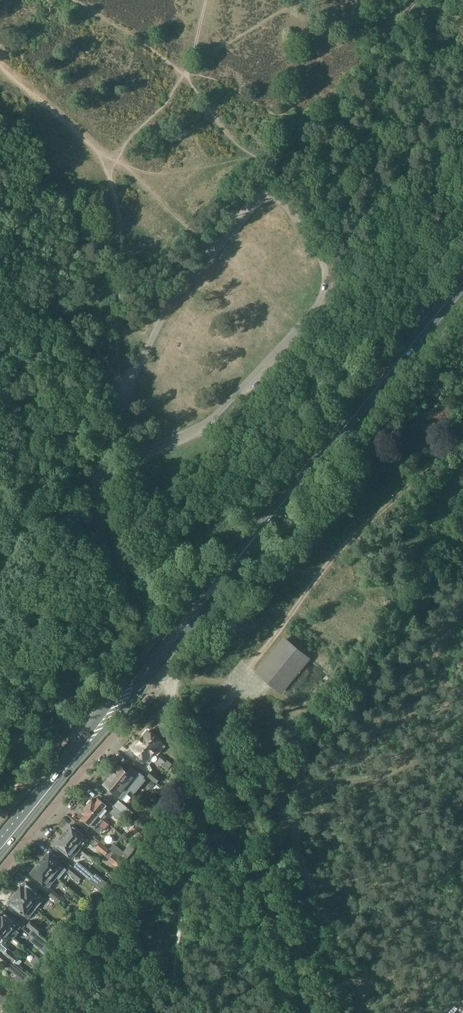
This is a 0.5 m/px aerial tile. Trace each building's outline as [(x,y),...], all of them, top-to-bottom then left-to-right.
[(308,659),(284,639),(257,673),(281,692),(308,659)] [(170,736),(166,725),(159,727),(164,738),(170,736)] [(162,743),(158,739),(148,731),(147,732),(146,732),(143,734),(143,736),(140,740),(154,752),(162,743)] [(154,752),(140,740),(137,744),(135,745),(133,747),(133,749),(132,750),(146,762),(154,752)] [(158,759),(163,763),(166,759),(161,755),(158,759)] [(166,759),(163,763),(169,767),(172,763),(166,759)] [(141,784),(139,782),(119,766),(118,767),(116,767),(114,769),(115,771),(111,775),(129,789),(131,791),(134,788),(136,790),(141,784)] [(152,772),(148,776),(157,783),(160,778),(152,772)] [(129,789),(111,775),(108,780),(106,780),(104,782),(104,784),(103,785),(118,797),(120,799),(129,789)] [(92,799),(87,806),(104,819),(110,811),(106,807),(107,806),(98,799),(95,802),(92,799)] [(173,804),(167,799),(157,811),(163,816),(173,804)] [(114,807),(127,818),(130,820),(133,813),(119,801),(114,807)] [(95,830),(104,819),(87,806),(78,816),(95,830)] [(145,821),(140,827),(148,833),(153,827),(145,821)] [(132,830),(143,839),(147,834),(136,825),(132,830)] [(80,849),(83,846),(88,840),(84,837),(85,837),(71,826),(70,827),(68,827),(66,829),(66,831),(63,835),(80,849)] [(73,859),(80,849),(63,835),(59,839),(58,840),(56,842),(56,844),(55,845),(69,856),(73,859)] [(110,850),(111,850),(101,842),(96,848),(106,856),(110,850)] [(125,861),(129,856),(114,844),(110,849),(125,861)] [(106,856),(106,857),(110,860),(115,854),(110,850),(106,856)] [(96,858),(89,853),(86,857),(92,862),(96,858)] [(43,859),(39,864),(57,878),(59,879),(66,870),(61,866),(62,865),(47,854),(46,855),(44,855),(43,858),(43,859)] [(119,869),(124,862),(115,854),(110,860),(109,861),(119,869)] [(101,890),(107,883),(96,874),(94,875),(78,862),(74,867),(101,890)] [(32,873),(31,873),(46,885),(49,887),(57,878),(39,864),(36,868),(34,868),(32,871),(32,873)] [(84,876),(72,866),(68,872),(79,881),(84,876)] [(18,892),(16,892),(36,909),(44,899),(37,894),(38,893),(25,883),(21,888),(19,888),(17,890),(18,892)] [(53,891),(49,896),(58,903),(62,898),(53,891)] [(36,909),(16,892),(16,894),(15,894),(13,897),(13,898),(9,903),(21,913),(28,918),(36,909)] [(8,934),(15,940),(20,934),(17,932),(21,927),(2,912),(0,914),(0,927),(8,934)] [(64,920),(58,927),(66,933),(72,926),(64,920)] [(35,932),(39,928),(31,921),(27,925),(33,930),(35,932)] [(0,927),(0,944),(8,934),(0,927)] [(48,955),(54,948),(35,932),(33,930),(29,934),(33,937),(30,941),(48,955)] [(19,957),(8,948),(4,954),(14,963),(19,957)] [(16,975),(14,978),(19,983),(26,975),(0,953),(0,962),(16,975)] [(42,963),(36,958),(31,964),(37,969),(42,963)]
